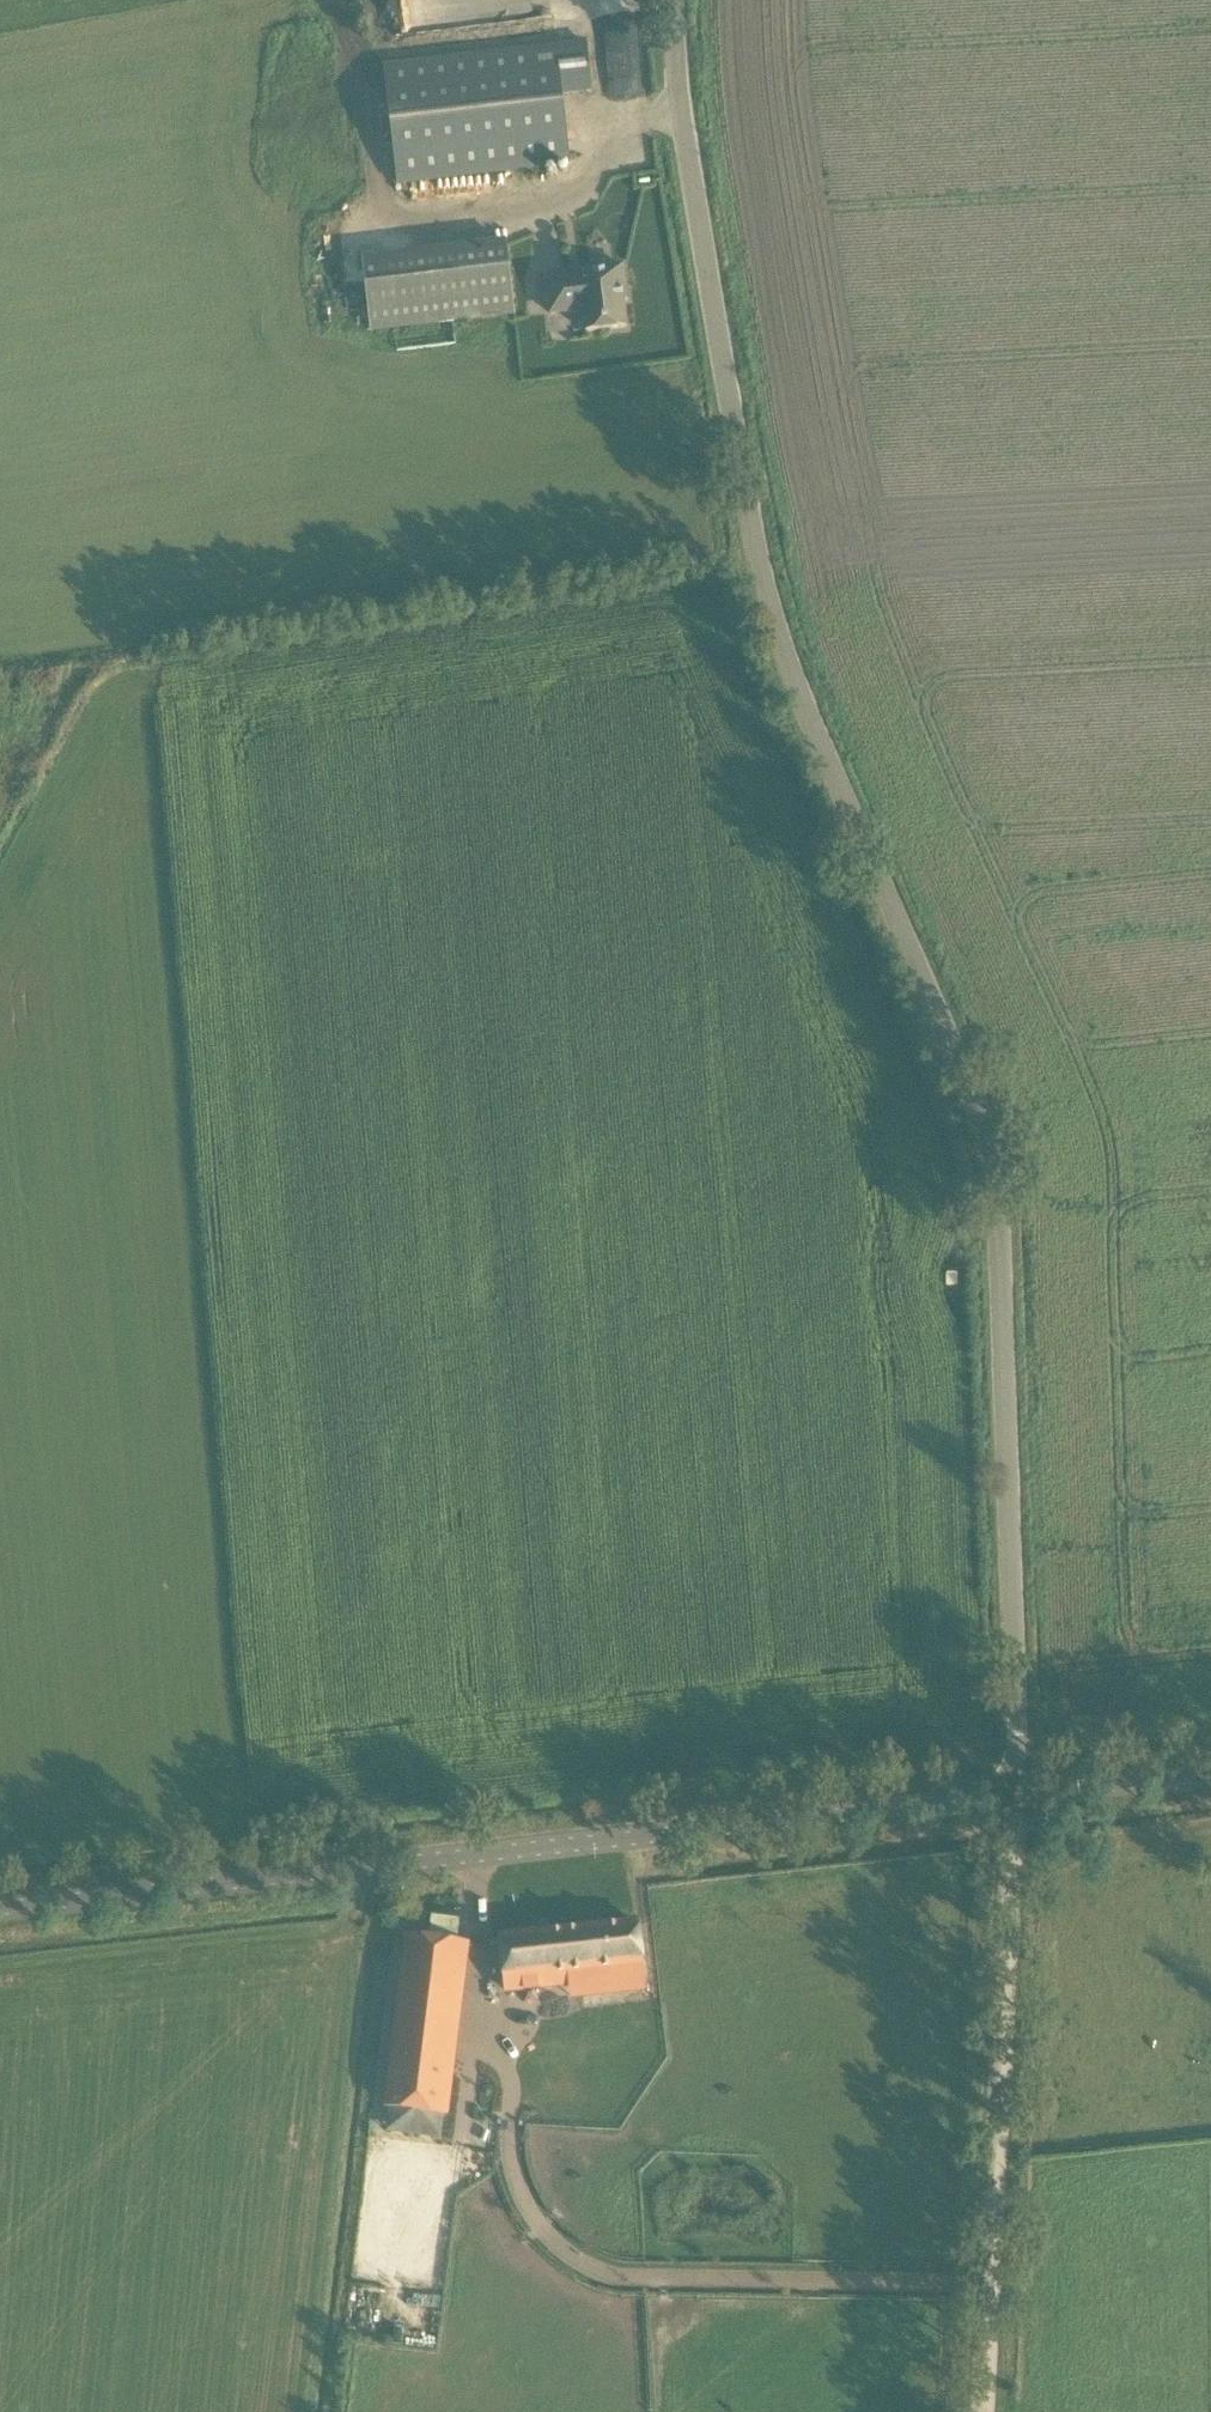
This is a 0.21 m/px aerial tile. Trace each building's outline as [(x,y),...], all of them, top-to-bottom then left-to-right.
[(569,163),(561,95),(591,92),(586,42),(531,48),(384,65),(397,183),(545,166),(569,163)] [(514,314),(506,242),(363,259),(371,330),(514,314)] [(627,301),(623,266),(579,272),(580,278),(547,282),(551,314),(583,310),(586,332),(626,328),(622,301),(627,301)] [(947,1274),(947,1287),(958,1287),(958,1274),(947,1274)] [(642,1966),(639,1946),(637,1923),(591,1928),(546,1933),(501,1937),(503,1961),(507,1991),(552,1986),(597,1981),(610,1979),(609,1970),(642,1966)] [(404,1986),(389,2110),(442,2116),(457,1992),(404,1986)]
